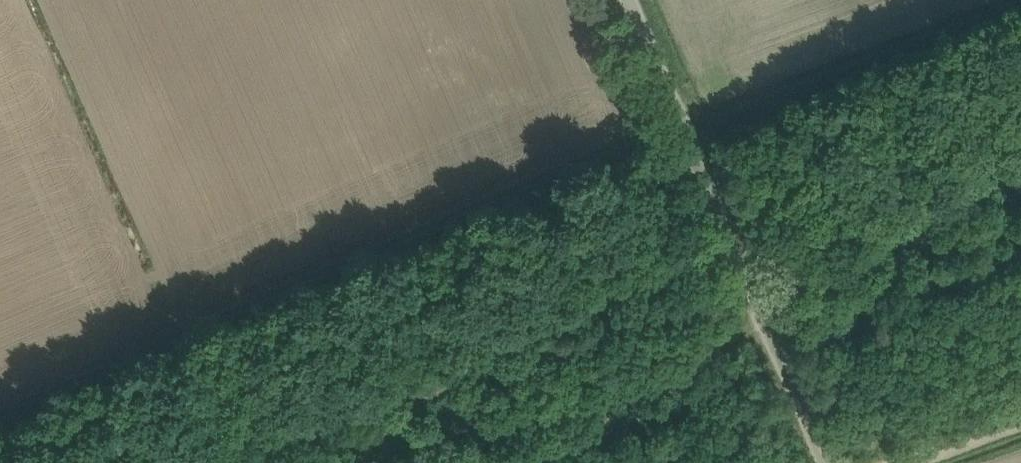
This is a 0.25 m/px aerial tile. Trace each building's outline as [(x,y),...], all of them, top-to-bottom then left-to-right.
[(653,354),(671,346),(666,335),(648,343),(653,354)]
